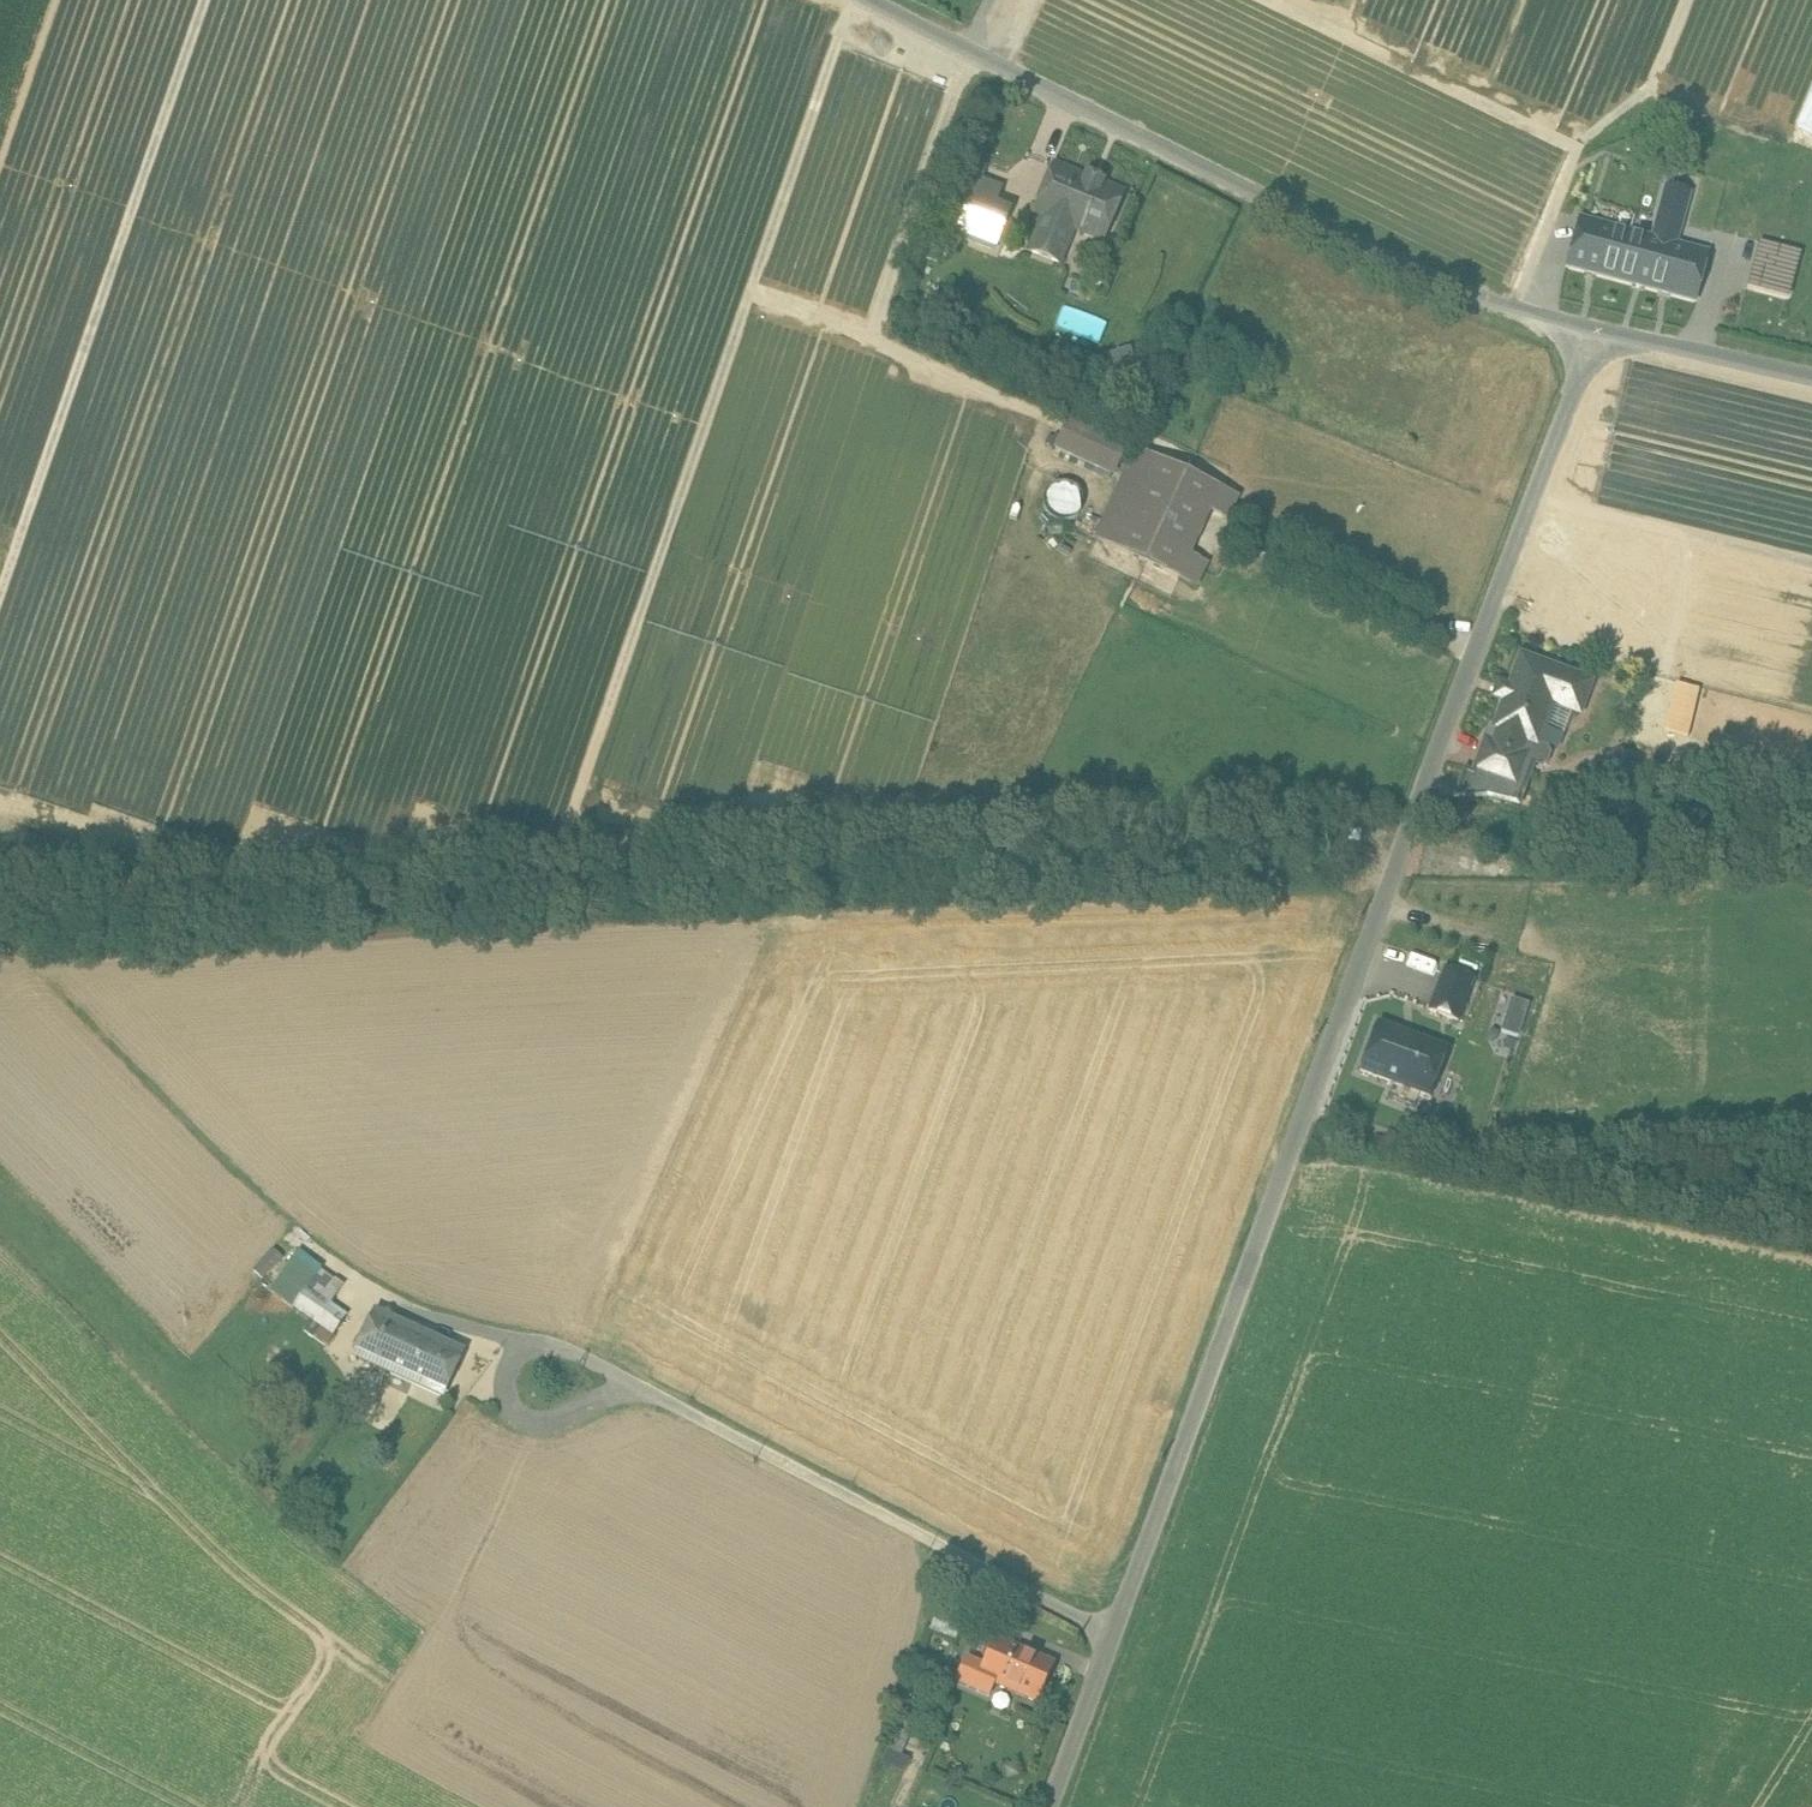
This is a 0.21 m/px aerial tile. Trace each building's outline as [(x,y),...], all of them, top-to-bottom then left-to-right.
[(1797,126),(1811,132),(1811,90),(1797,126)] [(987,165),(970,159),(964,175),(980,181),(987,165)] [(1086,177),(1055,164),(1035,211),(1044,214),(1030,249),(1062,262),(1076,228),(1104,239),(1124,192),(1103,184),(1105,181),(1087,174),(1086,177)] [(980,181),(964,175),(942,229),(995,249),(1008,214),(994,208),(1001,189),(980,181)] [(1690,194),(1669,188),(1655,240),(1672,244),(1676,245),(1690,194)] [(1655,240),(1582,221),(1570,265),(1660,289),(1672,244),(1655,240)] [(1676,245),(1672,244),(1660,289),(1695,299),(1707,253),(1676,245)] [(1063,305),(1057,326),(1099,339),(1105,318),(1063,305)] [(1124,444),(1072,420),(1058,449),(1111,473),(1124,444)] [(1221,489),(1137,450),(1096,538),(1180,577),(1221,489)] [(1082,509),(1083,502),(1082,494),(1077,488),(1071,484),(1064,483),(1056,484),(1050,488),(1046,495),(1044,502),(1046,510),(1050,516),(1056,520),(1064,522),(1071,520),(1078,516),(1082,509)] [(1592,682),(1522,656),(1495,729),(1496,730),(1537,745),(1538,744),(1553,704),(1580,714),(1592,682)] [(1537,745),(1496,730),(1492,743),(1527,756),(1525,761),(1541,767),(1547,764),(1551,754),(1548,748),(1538,744),(1537,745)] [(1492,743),(1486,741),(1475,771),(1516,786),(1525,761),(1527,756),(1492,743)] [(1458,1022),(1476,979),(1448,968),(1431,1011),(1458,1022)] [(1447,1049),(1379,1024),(1362,1071),(1429,1096),(1447,1049)] [(307,1258),(273,1292),(312,1318),(304,1329),(326,1345),(355,1304),(331,1288),(336,1281),(307,1258)] [(408,1378),(426,1337),(391,1321),(373,1362),(408,1378)] [(442,1394),(461,1353),(426,1337),(408,1378),(442,1394)] [(966,1616),(940,1606),(931,1630),(956,1640),(966,1616)] [(1056,1663),(996,1638),(989,1653),(986,1652),(984,1657),(987,1658),(979,1677),(1038,1703),(1056,1663)] [(918,1724),(909,1720),(897,1751),(910,1756),(914,1747),(910,1746),(918,1724)]
